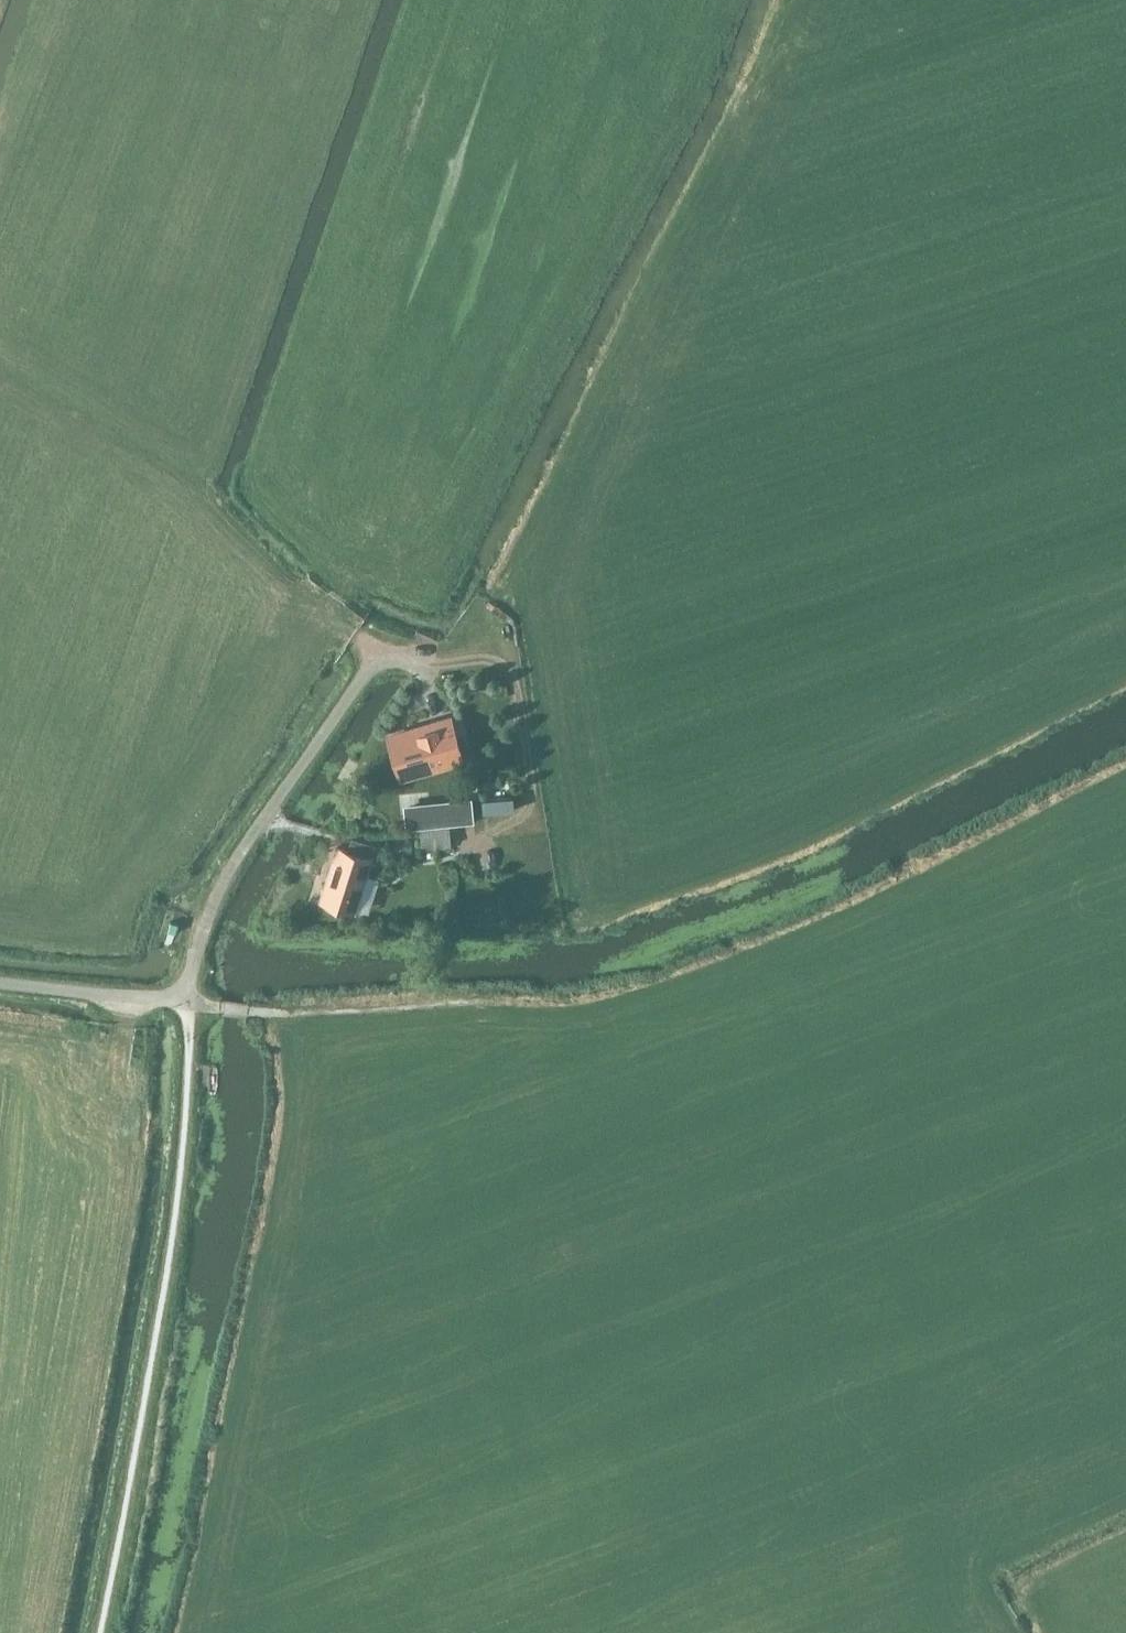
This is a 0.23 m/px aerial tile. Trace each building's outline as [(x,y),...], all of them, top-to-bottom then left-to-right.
[(386,734),(400,782),(466,762),(452,715),(386,734)] [(473,820),(472,801),(411,805),(412,826),(473,820)] [(421,829),(422,848),(452,846),(450,827),(421,829)] [(319,899),(338,905),(355,911),(375,846),(353,840),(349,850),(337,847),(319,899)]
